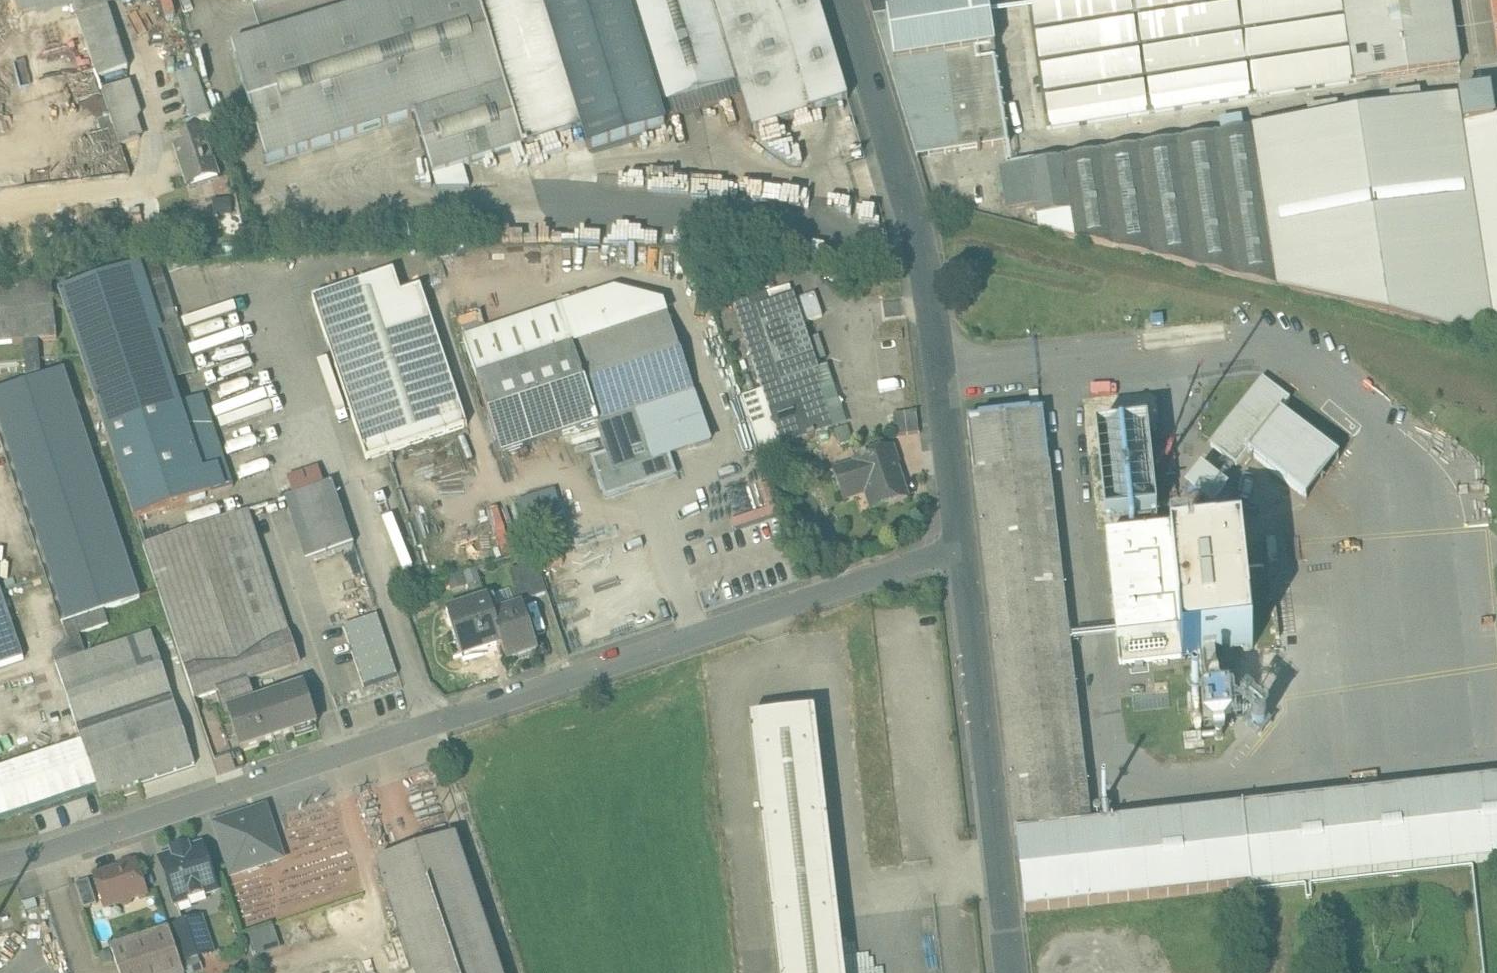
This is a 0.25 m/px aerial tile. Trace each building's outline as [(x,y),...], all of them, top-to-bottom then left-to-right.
[(78,15),(109,5),(126,0),(73,0),(78,15)] [(232,46),(267,161),(415,115),(420,129),(423,139),(426,151),(429,159),(432,169),(434,176),(465,166),(583,130),(589,148),(666,125),(660,105),(738,81),(753,130),(812,112),(777,0),(381,0),(232,46)] [(812,112),(848,101),(817,0),(777,0),(812,112)] [(889,11),(887,0),(869,0),(872,14),(889,11)] [(920,9),(887,14),(874,16),(917,156),(978,147),(978,149),(981,149),(981,146),(1009,142),(988,0),(918,0),(920,9)] [(1344,0),(1028,0),(1047,128),(1201,105),(1202,108),(1220,105),(1219,102),(1356,81),(1344,0)] [(1356,81),(1459,65),(1449,0),(1344,0),(1356,81)] [(109,5),(78,15),(98,76),(129,66),(109,5)] [(191,118),(212,111),(197,65),(177,72),(191,118)] [(128,82),(103,90),(121,144),(141,137),(135,120),(139,114),(128,82)] [(1460,97),(1255,128),(1279,288),(1449,329),(1494,322),(1464,125),(1460,97)] [(211,112),(186,121),(190,134),(216,126),(211,112)] [(1464,125),(1494,322),(1496,322),(1496,120),(1464,125)] [(1255,128),(1063,158),(1075,239),(1279,288),(1255,128)] [(206,138),(174,149),(187,187),(220,176),(206,138)] [(1063,158),(1001,167),(1008,211),(1036,206),(1039,229),(1075,239),(1063,158)] [(465,166),(434,176),(438,190),(471,190),(465,166)] [(859,221),(876,223),(878,210),(861,208),(859,221)] [(158,335),(135,267),(59,292),(135,520),(211,494),(196,449),(181,403),(158,335)] [(394,271),(313,298),(367,459),(467,426),(421,287),(401,293),(394,271)] [(0,284),(0,344),(24,342),(38,341),(57,339),(52,279),(0,284)] [(806,320),(822,315),(814,292),(798,298),(806,320)] [(758,308),(737,315),(763,391),(781,446),(808,437),(808,438),(815,436),(815,435),(834,428),(821,390),(835,386),(828,366),(819,369),(794,295),(758,308)] [(755,298),(734,304),(737,315),(758,308),(755,298)] [(560,308),(464,340),(477,378),(573,346),(560,308)] [(573,346),(477,378),(503,455),(598,424),(614,473),(653,460),(637,410),(693,391),(693,392),(694,392),(668,314),(573,346)] [(203,396),(180,327),(158,335),(181,403),(203,396)] [(24,658),(11,621),(38,612),(44,631),(63,624),(104,610),(140,598),(64,370),(41,378),(38,341),(24,342),(28,382),(0,391),(0,499),(33,598),(6,607),(0,588),(0,666),(24,658)] [(1290,401),(1262,379),(1210,443),(1237,465),(1249,451),(1281,412),(1290,401)] [(781,446),(763,391),(743,397),(762,453),(781,446)] [(203,396),(181,403),(196,449),(219,441),(203,396)] [(1042,411),(968,419),(974,474),(1049,465),(1042,411)] [(916,412),(905,413),(908,435),(919,433),(916,412)] [(1281,412),(1249,451),(1306,498),(1338,459),(1281,412)] [(905,413),(893,414),(896,436),(908,435),(905,413)] [(847,427),(836,431),(841,446),(853,442),(847,427)] [(1147,428),(1096,433),(1106,521),(1157,515),(1147,428)] [(219,441),(196,449),(211,494),(234,487),(219,441)] [(892,447),(854,459),(856,463),(833,471),(841,493),(863,486),(872,512),(908,499),(897,465),(898,464),(892,447)] [(1091,824),(1049,465),(974,474),(1016,831),(1017,831),(1025,911),(1026,911),(1496,860),(1496,780),(1091,824)] [(1210,467),(1193,489),(1220,510),(1237,488),(1210,467)] [(319,468),(288,478),(294,495),(324,485),(319,468)] [(294,495),(293,495),(315,558),(354,545),(333,482),(324,485),(294,495)] [(520,497),(526,527),(564,519),(558,489),(520,497)] [(242,512),(144,545),(185,669),(284,636),(242,512)] [(1107,541),(1120,663),(1183,656),(1172,552),(1170,534),(1107,541)] [(1242,544),(1172,552),(1183,656),(1253,649),(1242,544)] [(1067,579),(1076,579),(1075,555),(1066,555),(1067,579)] [(537,561),(509,571),(512,579),(527,574),(540,570),(537,561)] [(548,593),(540,570),(527,574),(535,597),(548,593)] [(527,574),(512,579),(520,602),(535,597),(527,574)] [(488,599),(447,613),(448,614),(454,632),(460,630),(468,652),(466,653),(467,654),(502,643),(493,616),(494,616),(488,599)] [(494,616),(493,616),(502,643),(508,641),(513,656),(512,656),(512,658),(537,650),(523,606),(494,616)] [(152,633),(86,655),(80,634),(109,625),(104,610),(63,624),(68,639),(53,653),(57,664),(56,664),(81,739),(97,787),(100,796),(195,764),(152,633)] [(377,615),(344,626),(364,686),(397,675),(377,615)] [(284,636),(185,669),(194,697),(218,689),(248,679),(300,661),(291,634),(284,636)] [(248,679),(218,689),(226,712),(229,711),(228,710),(256,701),(248,679)] [(256,701),(228,710),(229,711),(237,735),(242,734),(246,745),(240,747),(241,749),(317,723),(305,685),(256,701)] [(815,712),(750,719),(779,972),(845,972),(815,712)] [(81,739),(0,766),(0,819),(97,787),(81,739)] [(256,811),(216,825),(232,874),(282,857),(268,817),(256,811)] [(378,863),(415,972),(501,972),(456,837),(378,863)] [(217,890),(202,845),(189,849),(188,846),(173,851),(174,854),(160,859),(175,904),(190,900),(191,903),(207,898),(206,894),(217,890)] [(130,861),(121,864),(118,869),(96,877),(106,907),(119,902),(124,904),(129,903),(131,898),(146,893),(137,863),(135,863),(130,861)] [(97,904),(89,879),(76,883),(84,908),(97,904)] [(213,952),(201,918),(188,922),(199,957),(213,952)] [(188,922),(171,928),(182,962),(199,957),(188,922)] [(251,933),(258,955),(282,947),(275,925),(251,933)] [(112,948),(120,972),(184,972),(169,929),(112,948)]
